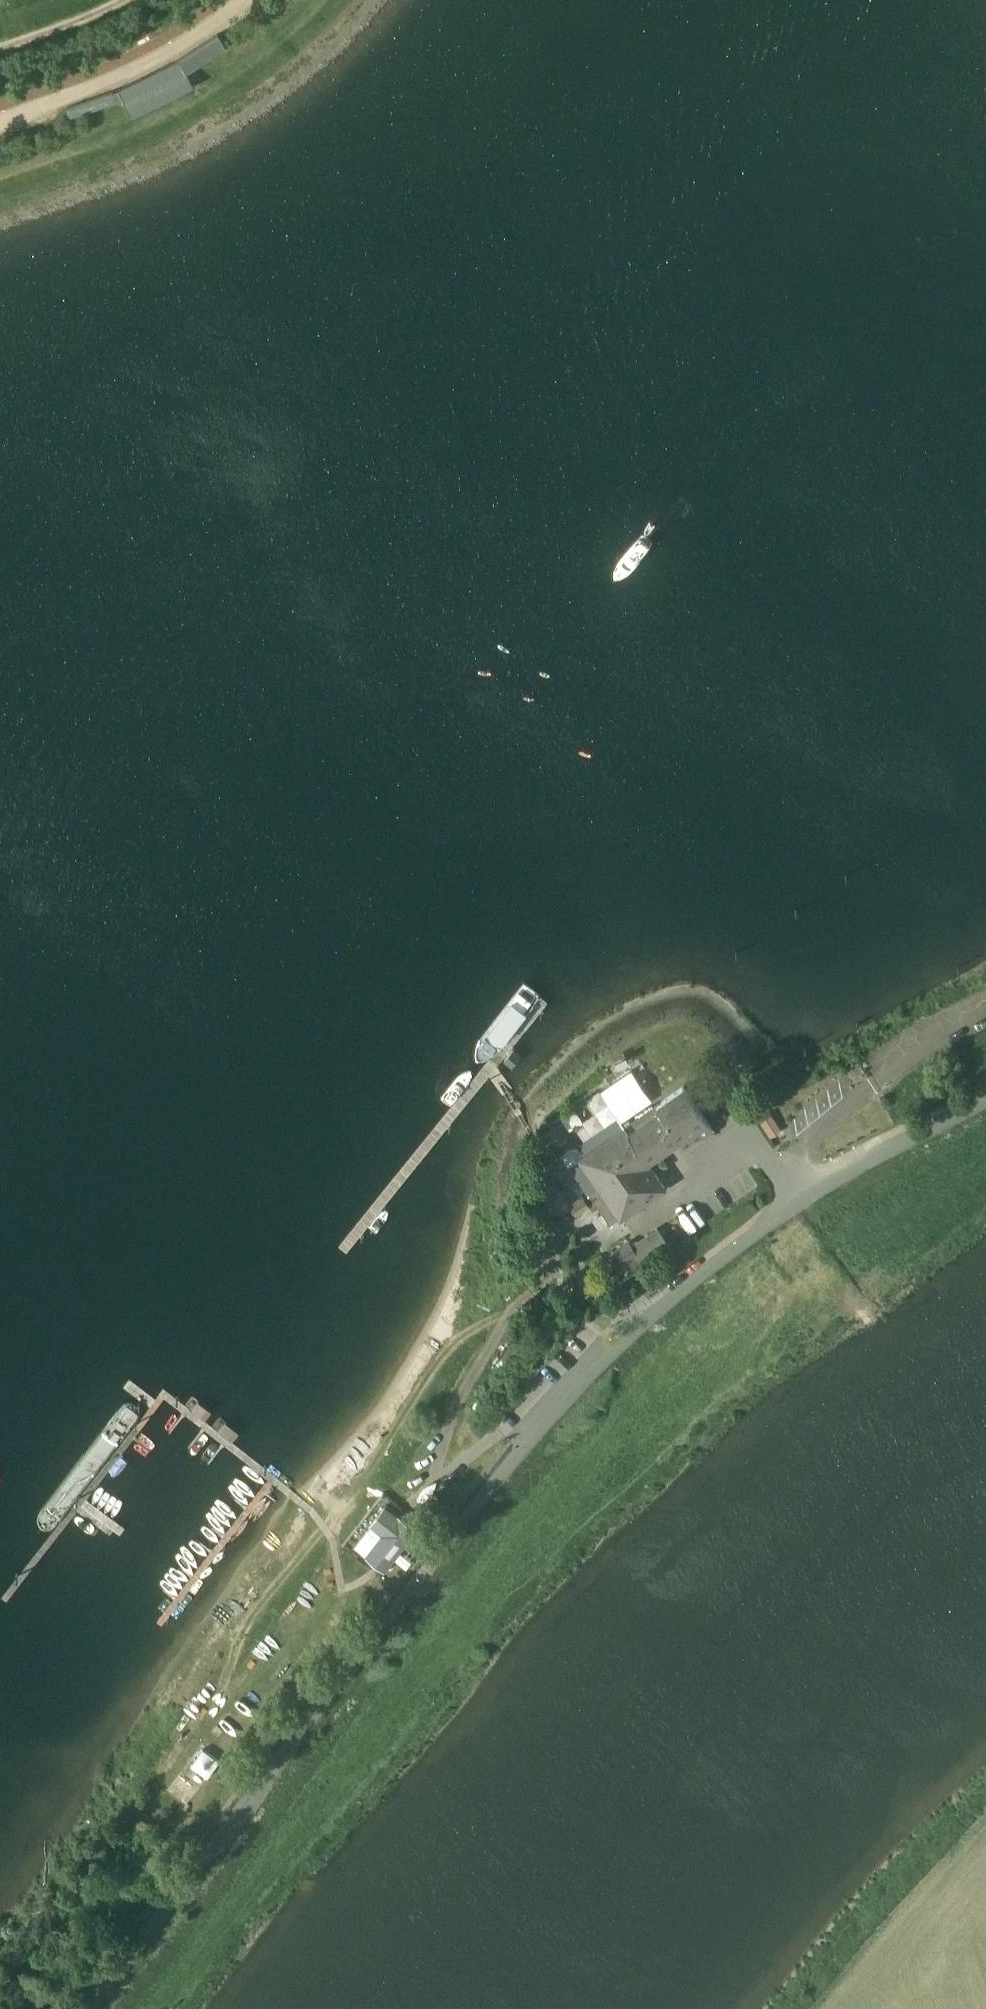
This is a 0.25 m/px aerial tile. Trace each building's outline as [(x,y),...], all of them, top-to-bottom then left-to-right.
[(175,57),(117,86),(123,100),(183,70),(224,44),(216,31),(175,57)] [(714,1130),(681,1082),(623,1124),(616,1114),(621,1110),(600,1079),(570,1100),(591,1130),(582,1138),(575,1143),(566,1144),(562,1151),(563,1158),(585,1190),(568,1201),(575,1213),(588,1205),(592,1208),(597,1204),(609,1221),(663,1184),(656,1174),(687,1153),(682,1144),(694,1136),(706,1136),(714,1130)] [(770,1131),(781,1125),(772,1107),(761,1112),(770,1131)] [(633,1241),(631,1237),(609,1250),(624,1275),(671,1248),(659,1227),(633,1241)] [(126,1403),(124,1404),(39,1512),(37,1515),(37,1519),(39,1523),(42,1526),(47,1527),(51,1527),(54,1525),(57,1522),(139,1417),(140,1412),(139,1407),(137,1405),(133,1403),(130,1403),(126,1403)] [(384,1567),(415,1525),(399,1512),(384,1500),(369,1520),(380,1530),(364,1552),(384,1567)]
